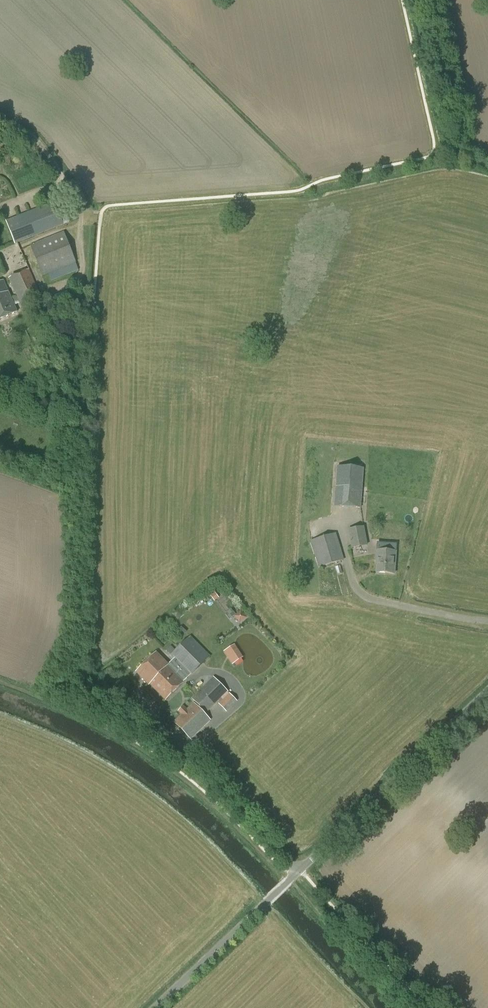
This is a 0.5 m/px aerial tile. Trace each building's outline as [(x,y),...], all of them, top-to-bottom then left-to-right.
[(69,222),(61,200),(54,203),(54,202),(6,221),(15,244),(69,222)] [(51,281),(79,271),(64,232),(30,245),(42,276),(48,274),(51,281)] [(14,291),(34,282),(29,270),(9,278),(14,291)] [(11,299),(3,281),(0,282),(0,304),(11,299)] [(34,282),(14,291),(20,304),(40,295),(34,282)] [(0,304),(0,319),(17,312),(11,299),(0,304)] [(361,508),(363,468),(337,466),(334,506),(361,508)] [(351,548),(367,545),(364,526),(347,529),(351,548)] [(318,568),(344,560),(335,533),(310,541),(318,568)] [(394,574),(396,551),(376,550),(375,564),(377,564),(377,572),(394,574)] [(239,622),(247,619),(244,612),(236,614),(239,622)] [(180,666),(200,646),(189,636),(175,650),(171,646),(168,649),(168,648),(166,651),(170,655),(169,656),(180,666)] [(236,644),(224,652),(233,665),(245,657),(236,644)] [(200,646),(180,666),(189,675),(209,655),(200,646)] [(167,665),(167,666),(167,665),(156,653),(137,672),(149,684),(150,683),(160,673),(167,665)] [(167,666),(167,665),(160,673),(150,683),(166,699),(183,682),(167,666)] [(206,713),(227,692),(213,677),(192,699),(206,713)] [(226,712),(237,702),(229,694),(218,704),(226,712)] [(210,720),(193,704),(187,710),(183,706),(178,712),(181,715),(174,721),(191,739),(210,720)]
